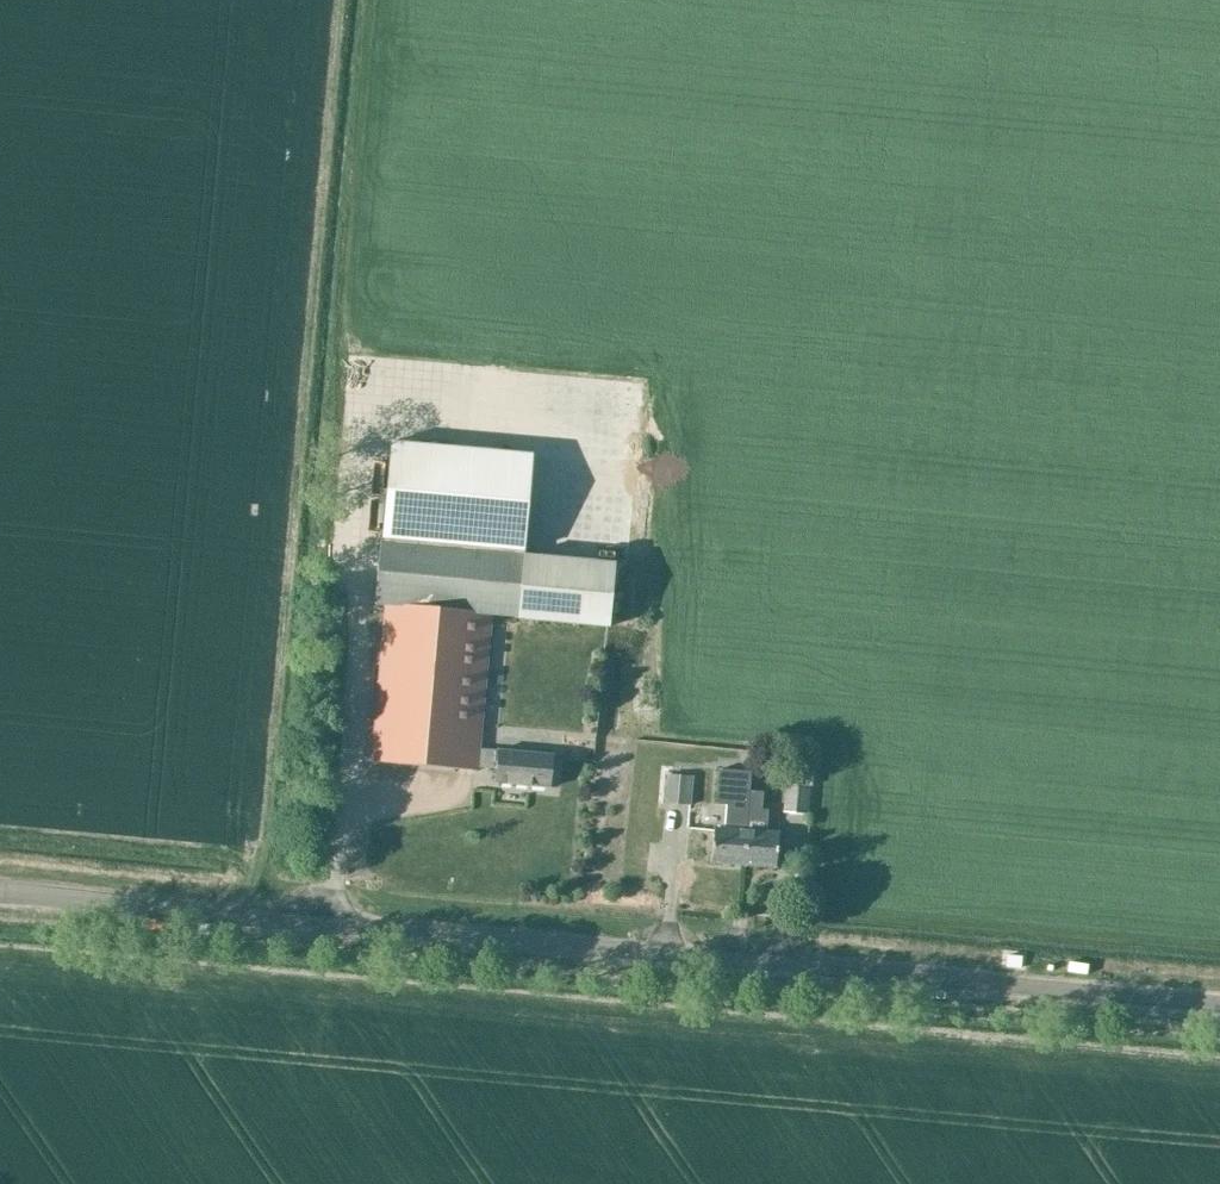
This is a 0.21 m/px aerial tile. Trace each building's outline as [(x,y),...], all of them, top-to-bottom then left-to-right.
[(488,456),(391,448),(384,541),(479,550),(488,456)] [(384,541),(382,541),(376,601),(387,602),(374,761),(484,770),(484,767),(501,768),(501,781),(556,786),(557,754),(485,748),(496,613),(523,616),(523,618),(615,627),(621,563),(479,550),(384,541)] [(743,866),(749,789),(751,771),(718,769),(716,804),(727,805),(725,827),(713,826),(711,864),(743,866)] [(681,776),(678,776),(672,775),(670,804),(694,806),(696,778),(681,776)] [(813,785),(810,785),(789,784),(788,813),(812,814),(813,785)] [(749,789),(743,866),(776,869),(779,831),(767,830),(768,809),(762,809),(763,790),(749,789)]
